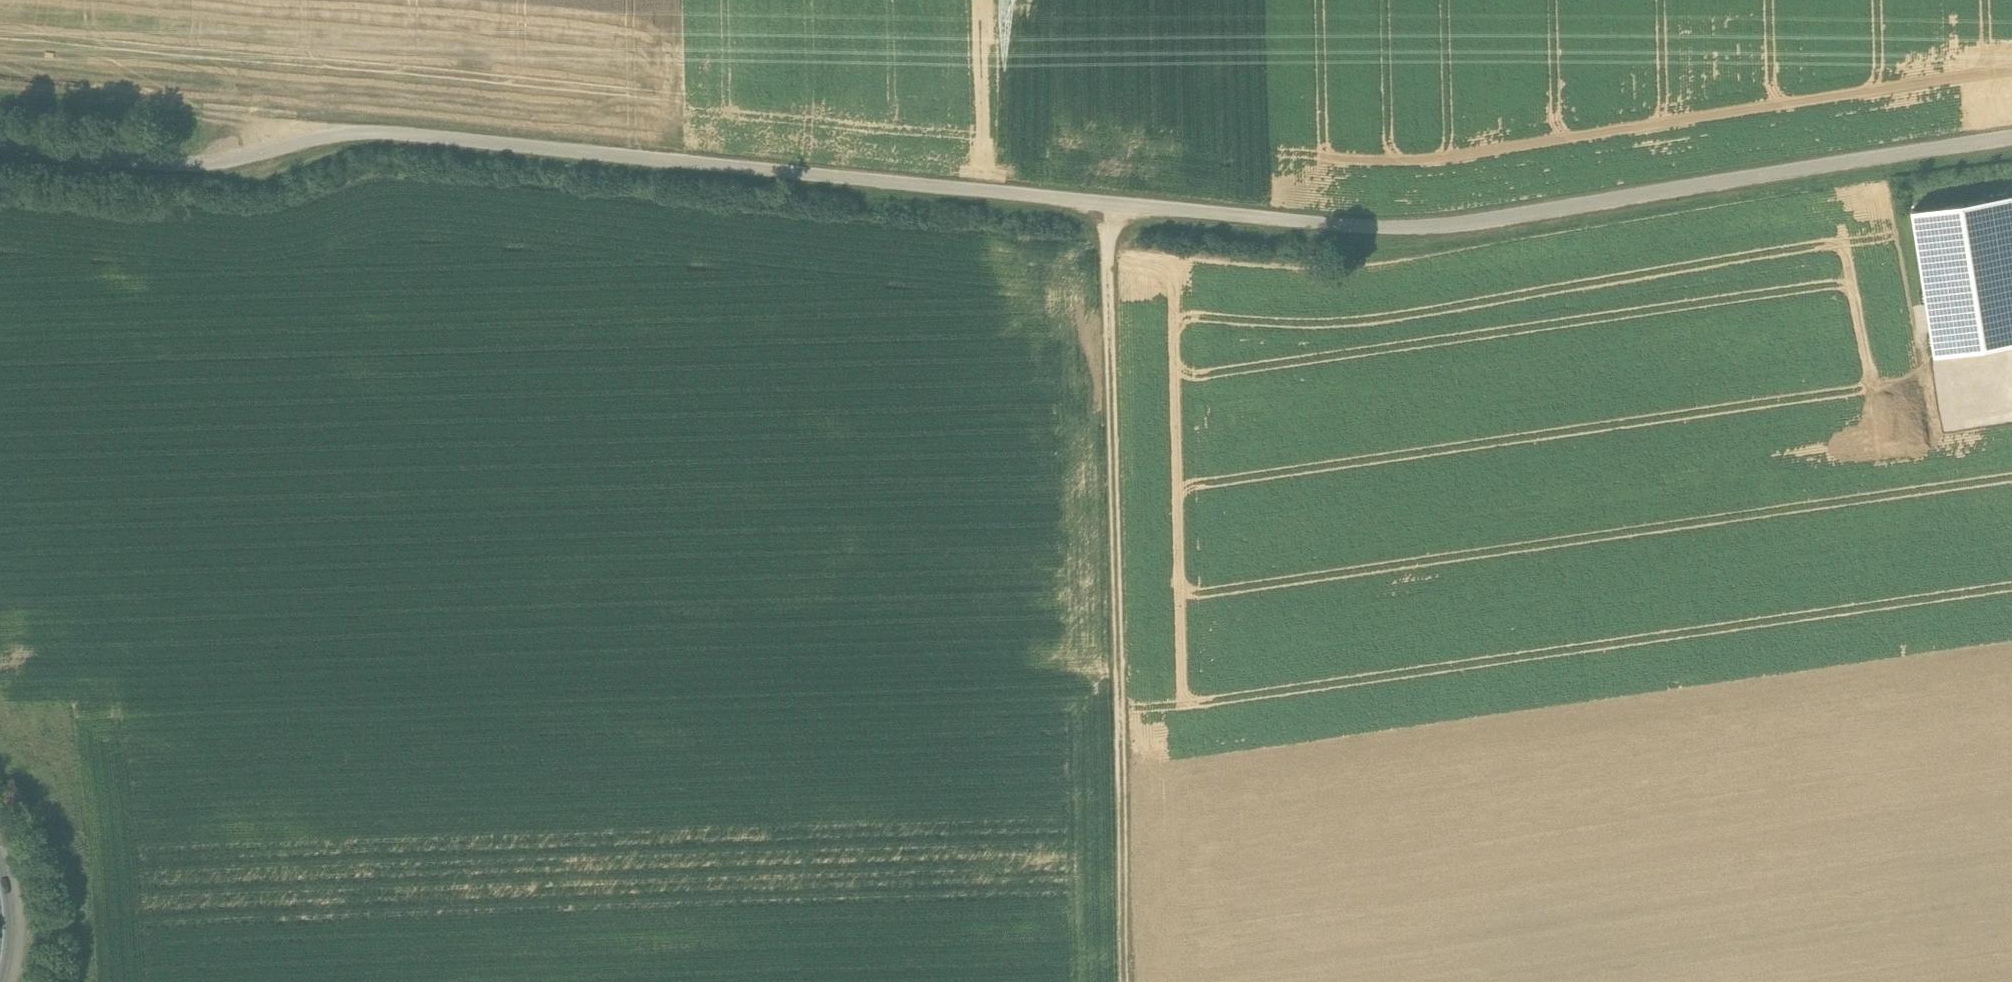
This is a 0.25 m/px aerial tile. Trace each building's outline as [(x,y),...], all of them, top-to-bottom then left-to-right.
[(1916,213),(1938,354),(2011,342),(2011,197),(1916,213)]
